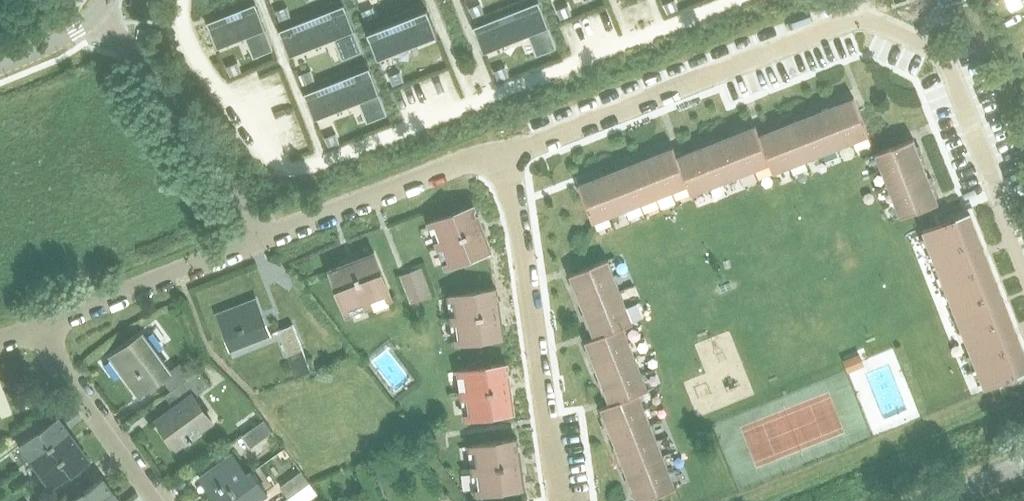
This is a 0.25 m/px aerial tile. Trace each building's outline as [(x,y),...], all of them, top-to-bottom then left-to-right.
[(662,3),(666,13),(677,9),(674,0),(669,0),(662,3)] [(1011,5),(1009,0),(986,0),(992,14),(1011,5)] [(537,1),(472,27),(483,53),(484,52),(482,48),(526,30),(535,55),(555,47),(537,1)] [(254,2),(206,21),(216,47),(217,47),(215,42),(243,31),(244,36),(253,57),(273,49),(254,2)] [(343,3),(278,29),(288,55),(290,55),(288,50),(331,33),(341,57),(361,50),(343,3)] [(479,3),(468,7),(472,16),(482,12),(479,3)] [(565,4),(555,8),(559,18),(569,14),(565,4)] [(372,5),(361,10),(365,20),(376,16),(372,5)] [(285,6),(274,10),(278,20),(289,15),(285,6)] [(426,8),(367,31),(377,57),(378,57),(376,52),(433,30),(435,34),(437,33),(426,8)] [(236,61),(225,65),(229,75),(240,71),(236,61)] [(504,65),(493,69),(497,79),(508,75),(504,65)] [(368,67),(303,92),(313,119),(315,118),(313,114),(356,96),(366,121),(386,113),(368,67)] [(310,69),(298,74),(302,84),(314,79),(310,69)] [(399,70),(388,74),(392,84),(402,80),(399,70)] [(839,97),(834,99),(851,141),(867,135),(852,96),(840,101),(839,97)] [(851,141),(834,99),(829,101),(831,105),(820,109),(835,147),(851,141)] [(809,110),(803,112),(820,154),(835,147),(820,109),(810,113),(809,110)] [(799,116),(788,120),(804,160),(820,154),(803,112),(798,114),(799,116)] [(776,122),(771,124),(788,166),(804,160),(788,120),(777,125),(776,122)] [(741,124),(737,126),(753,169),(768,163),(757,133),(753,124),(743,128),(741,124)] [(788,166),(771,124),(767,126),(768,129),(757,133),(768,163),(772,173),(788,166)] [(753,169),(737,126),(731,128),(733,132),(722,136),(738,175),(753,169)] [(270,134),(274,151),(289,148),(285,131),(270,134)] [(334,132),(323,137),(327,147),(338,142),(334,132)] [(710,137),(705,139),(722,181),(738,175),(722,136),(712,140),(710,137)] [(881,169),(922,152),(920,148),(917,149),(913,138),(875,154),(881,169)] [(701,144),(690,148),(706,187),(722,181),(705,139),(700,141),(701,144)] [(660,147),(654,149),(671,191),(687,185),(674,152),(671,146),(661,150),(660,147)] [(706,187),(690,148),(680,152),(679,150),(674,152),(687,185),(690,194),(706,187)] [(671,191),(654,149),(650,151),(651,154),(640,159),(655,197),(671,191)] [(922,152),(881,169),(887,185),(926,169),(922,159),(924,158),(922,152)] [(628,160),(623,162),(639,203),(655,197),(640,159),(629,163),(628,160)] [(639,203),(623,162),(618,163),(620,166),(609,171),(624,210),(639,203)] [(930,180),(926,169),(887,185),(894,200),(935,184),(933,179),(930,180)] [(624,210),(609,171),(598,175),(596,172),(592,174),(608,216),(624,210)] [(608,216),(592,174),(586,176),(587,179),(577,183),(593,222),(608,216)] [(937,189),(935,184),(894,200),(900,216),(938,201),(934,190),(937,189)] [(473,205),(428,222),(444,267),(489,250),(485,239),(483,233),(479,222),(477,217),(473,205)] [(1023,371),(1023,355),(970,211),(923,229),(982,387),(1023,371)] [(373,253),(328,269),(345,314),(390,298),(373,253)] [(571,292),(612,276),(606,259),(567,274),(572,286),(569,287),(571,292)] [(422,298),(430,296),(420,267),(412,270),(422,298)] [(409,303),(417,300),(406,272),(399,275),(409,303)] [(618,291),(612,276),(571,292),(573,297),(575,296),(579,306),(618,291)] [(495,288),(445,295),(452,343),(501,336),(500,323),(499,318),(496,300),(495,288)] [(618,291),(579,306),(583,317),(582,318),(583,323),(624,307),(618,291)] [(230,350),(269,334),(255,298),(216,314),(230,350)] [(624,307),(583,323),(586,329),(589,327),(592,338),(621,327),(630,323),(624,307)] [(295,376),(309,370),(291,326),(277,332),(295,376)] [(621,327),(592,338),(583,341),(587,352),(585,353),(587,358),(627,342),(621,327)] [(169,391),(172,389),(189,377),(189,376),(179,363),(167,371),(142,334),(110,356),(137,394),(160,378),(169,391)] [(633,358),(627,342),(587,358),(589,364),(592,363),(596,372),(633,358)] [(633,358),(596,372),(600,383),(597,384),(599,389),(639,374),(633,358)] [(854,359),(842,364),(846,375),(858,370),(854,359)] [(507,376),(506,364),(458,370),(464,418),(511,412),(507,381),(507,376)] [(189,377),(172,389),(181,402),(157,420),(174,445),(210,420),(193,396),(208,385),(197,370),(189,376),(189,377)] [(645,390),(639,374),(599,389),(601,395),(604,394),(608,404),(638,393),(645,390)] [(638,393),(608,404),(599,408),(603,419),(600,420),(602,424),(643,408),(638,393)] [(643,408),(602,424),(604,430),(608,429),(612,439),(650,424),(643,408)] [(27,459),(66,431),(56,418),(17,446),(27,459)] [(249,447),(271,431),(262,419),(240,434),(249,447)] [(428,434),(445,432),(444,424),(426,427),(428,434)] [(650,424),(612,439),(616,450),(613,452),(614,456),(656,440),(650,424)] [(76,445),(66,431),(27,459),(37,473),(76,445)] [(430,448),(447,446),(445,437),(428,440),(430,448)] [(515,439),(469,445),(475,493),(522,487),(515,439)] [(662,456),(656,440),(614,456),(616,462),(619,460),(623,471),(662,456)] [(76,445),(37,473),(47,487),(86,459),(76,445)] [(246,475),(245,475),(232,455),(199,478),(213,499),(219,496),(246,475)] [(662,456),(623,471),(627,482),(625,483),(626,488),(668,471),(662,456)] [(626,488),(629,493),(632,492),(635,500),(640,500),(674,488),(668,471),(626,488)] [(219,496),(222,500),(255,500),(266,494),(250,472),(245,475),(246,475),(219,496)] [(300,472),(279,487),(286,498),(308,483),(300,472)] [(111,492),(101,479),(70,500),(99,500),(111,492)] [(289,500),(306,500),(315,494),(308,483),(286,498),(289,500)] [(99,500),(117,500),(111,492),(99,500)]
